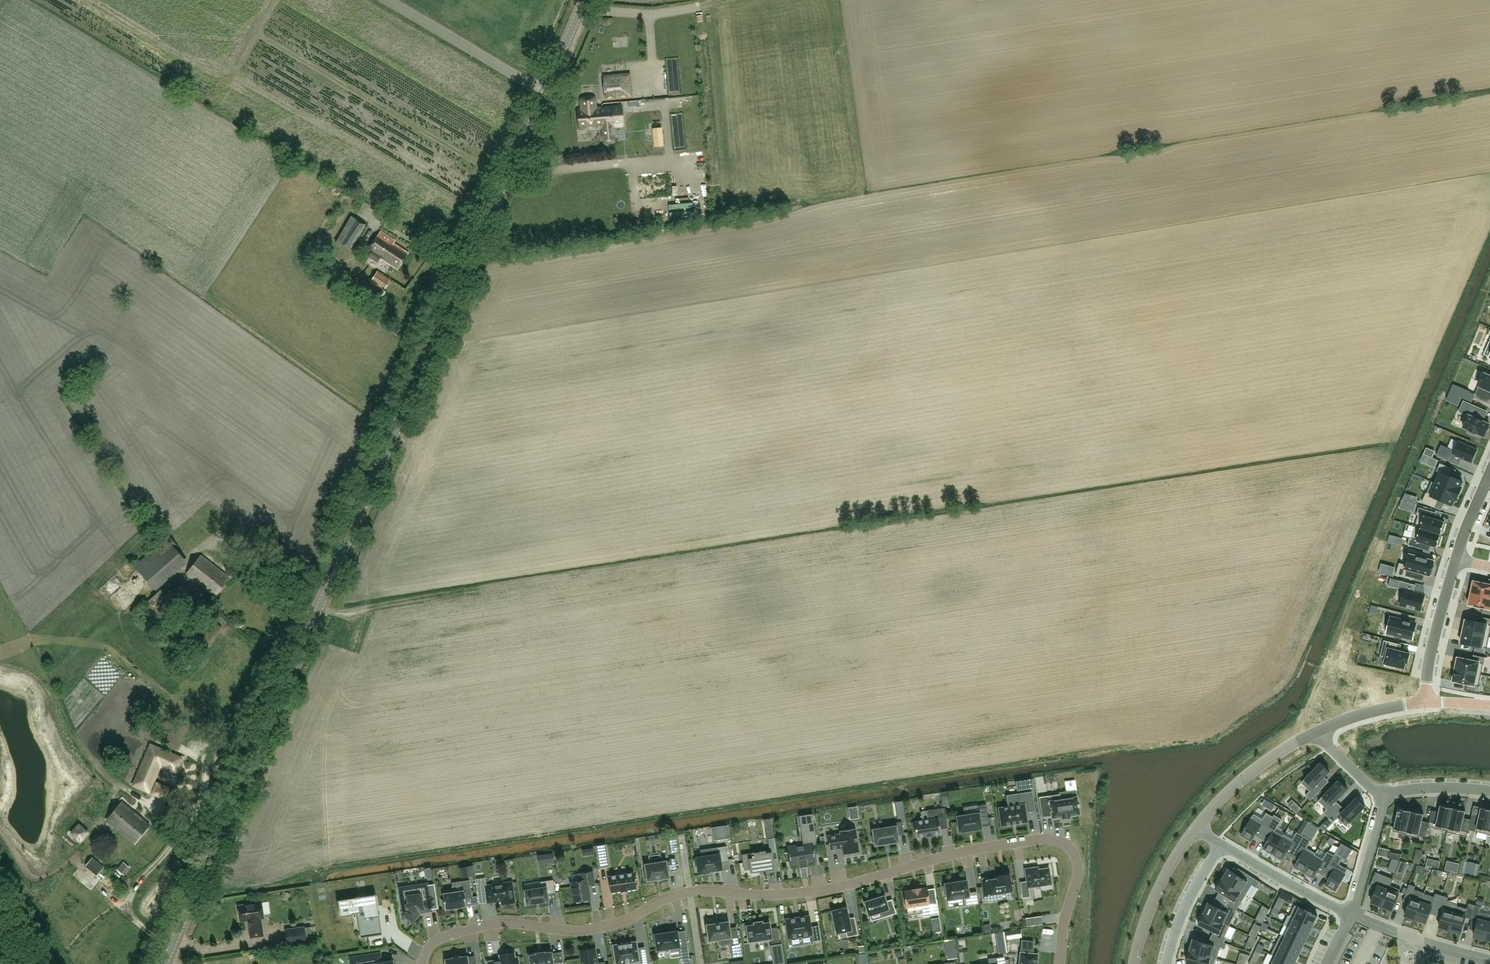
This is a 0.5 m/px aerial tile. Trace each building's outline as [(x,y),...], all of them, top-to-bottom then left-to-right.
[(611,99),(630,97),(628,74),(604,75),(606,99),(611,99)] [(585,108),(578,109),(579,122),(579,129),(580,129),(602,127),(600,107),(596,107),(595,99),(584,100),(585,108)] [(621,105),(600,107),(602,127),(603,139),(604,141),(607,142),(611,142),(613,141),(614,138),(614,133),(613,126),(623,126),(621,105)] [(646,141),(644,111),(623,112),(625,136),(636,136),(636,141),(646,141)] [(366,226),(351,217),(336,243),(351,251),(366,226)] [(381,258),(398,269),(408,253),(394,243),(395,240),(381,231),(369,249),(372,251),(372,252),(369,256),(377,262),(380,257),(381,258)] [(384,289),(390,279),(378,270),(371,280),(384,289)] [(1489,400),(1489,398),(1489,375),(1485,373),(1475,394),(1489,400)] [(1464,401),(1459,412),(1468,416),(1463,427),(1470,430),(1469,432),(1475,435),(1476,433),(1484,436),(1489,424),(1483,421),(1482,420),(1483,418),(1477,415),(1480,408),(1464,401)] [(1441,445),(1437,455),(1459,464),(1462,458),(1472,462),(1477,450),(1458,441),(1454,450),(1441,445)] [(1435,451),(1427,447),(1424,453),(1433,457),(1435,451)] [(1432,457),(1429,464),(1434,466),(1437,460),(1432,457)] [(1432,482),(1459,494),(1462,487),(1460,487),(1463,481),(1450,476),(1453,469),(1440,463),(1437,471),(1441,473),(1436,483),(1432,482)] [(1422,502),(1435,508),(1439,499),(1445,502),(1452,505),(1455,500),(1456,500),(1459,494),(1432,482),(1427,493),(1426,493),(1422,502)] [(1444,522),(1440,520),(1434,518),(1436,512),(1435,512),(1419,507),(1417,514),(1419,515),(1415,527),(1441,534),(1441,532),(1443,533),(1446,524),(1444,524),(1444,522)] [(1426,544),(1432,545),(1437,547),(1438,545),(1439,545),(1442,537),(1440,536),(1441,534),(1415,527),(1412,538),(1410,538),(1408,545),(1424,550),(1426,544)] [(156,591),(189,563),(175,548),(177,546),(169,536),(134,565),(156,591)] [(1388,541),(1402,545),(1404,540),(1390,536),(1388,541)] [(1397,575),(1414,579),(1416,572),(1425,574),(1430,575),(1431,574),(1432,574),(1434,568),(1433,567),(1434,560),(1410,554),(1407,565),(1400,563),(1397,575)] [(215,596),(229,578),(201,555),(186,573),(215,596)] [(1471,593),(1489,597),(1489,578),(1488,584),(1474,581),(1471,593)] [(1400,580),(1398,588),(1404,590),(1400,605),(1421,610),(1425,595),(1414,592),(1416,585),(1400,580)] [(186,605),(193,595),(182,585),(173,595),(186,605)] [(163,609),(173,600),(162,588),(143,605),(154,618),(163,609)] [(1469,604),(1483,607),(1482,613),(1489,615),(1489,597),(1471,593),(1469,604)] [(1463,631),(1489,636),(1489,633),(1489,618),(1481,616),(1480,622),(1466,619),(1463,631)] [(1387,633),(1412,639),(1416,623),(1391,617),(1387,633)] [(209,645),(222,628),(215,622),(201,639),(209,645)] [(1463,631),(1461,643),(1475,646),(1474,651),(1486,654),(1489,636),(1463,631)] [(1410,654),(1400,651),(1397,650),(1399,644),(1384,640),(1380,656),(1386,657),(1385,663),(1387,664),(1386,665),(1394,667),(1395,666),(1404,668),(1406,662),(1408,663),(1410,654)] [(200,642),(190,654),(198,660),(208,648),(200,642)] [(1458,657),(1456,669),(1481,675),(1485,657),(1473,654),(1472,660),(1458,657)] [(1456,669),(1453,681),(1467,684),(1466,690),(1478,692),(1481,675),(1456,669)] [(140,774),(134,781),(143,789),(149,791),(160,764),(176,771),(181,757),(151,744),(150,745),(153,746),(146,754),(149,755),(142,763),(144,765),(138,772),(140,774)] [(1306,795),(1311,800),(1323,788),(1318,784),(1330,772),(1321,763),(1302,782),(1310,791),(1306,795)] [(1022,789),(1034,788),(1032,780),(1021,782),(1022,789)] [(1324,813),(1329,817),(1341,805),(1336,801),(1348,789),(1339,780),(1319,801),(1327,809),(1324,813)] [(157,782),(152,792),(157,795),(162,785),(157,782)] [(1002,826),(1027,822),(1028,822),(1027,821),(1026,812),(1035,810),(1032,792),(1018,794),(1020,805),(999,808),(998,808),(998,809),(999,809),(1001,825),(1001,826),(1002,826)] [(1059,794),(1039,797),(1042,818),(1052,816),(1052,818),(1062,816),(1062,818),(1070,817),(1070,815),(1080,814),(1077,797),(1061,799),(1060,794),(1059,794)] [(1345,809),(1341,805),(1329,817),(1334,822),(1338,818),(1346,826),(1366,806),(1356,798),(1345,809)] [(135,843),(149,825),(122,802),(107,819),(135,843)] [(988,820),(986,804),(977,805),(978,813),(956,816),(959,832),(982,829),(980,821),(988,820)] [(1298,804),(1293,809),(1297,813),(1302,808),(1298,804)] [(1431,813),(1429,825),(1428,826),(1447,831),(1448,831),(1453,808),(1440,805),(1439,813),(1437,814),(1431,813)] [(1470,822),(1469,829),(1488,834),(1489,825),(1489,809),(1481,807),(1479,815),(1477,816),(1472,815),(1470,822)] [(941,834),(938,819),(946,818),(944,808),(933,810),(935,818),(914,821),(914,823),(912,823),(913,831),(915,831),(916,837),(926,836),(926,837),(933,836),(933,835),(941,834)] [(1406,834),(1411,811),(1399,808),(1398,809),(1393,831),(1406,834)] [(1465,821),(1464,819),(1466,811),(1453,808),(1448,831),(1447,831),(1447,832),(1467,836),(1469,829),(1470,822),(1465,821)] [(1426,837),(1428,826),(1429,825),(1423,824),(1422,822),(1424,814),(1411,811),(1406,834),(1405,835),(1418,838),(1419,835),(1426,837)] [(1254,814),(1241,835),(1251,841),(1255,835),(1261,839),(1275,815),(1274,815),(1273,817),(1266,813),(1263,819),(1254,814)] [(804,815),(807,839),(816,837),(813,814),(804,815)] [(1275,815),(1261,839),(1267,842),(1263,848),(1273,854),(1284,834),(1283,836),(1275,832),(1282,819),(1275,815)] [(1326,820),(1320,827),(1326,830),(1331,825),(1326,820)] [(904,834),(902,822),(886,824),(887,827),(872,829),(873,836),(871,836),(873,844),(875,844),(875,845),(884,844),(890,843),(899,842),(898,835),(904,834)] [(1301,827),(1297,832),(1304,836),(1307,831),(1301,827)] [(859,852),(856,828),(840,831),(840,834),(827,836),(829,850),(842,848),(843,854),(859,852)] [(1297,832),(1293,839),(1284,834),(1273,854),(1282,860),(1286,853),(1292,857),(1304,836),(1297,832)] [(1395,847),(1398,835),(1385,832),(1382,844),(1395,847)] [(1307,848),(1311,841),(1304,836),(1292,857),(1298,861),(1294,867),(1304,872),(1315,853),(1307,848)] [(748,862),(742,862),(744,870),(750,869),(750,873),(766,870),(774,869),(773,863),(778,862),(775,837),(774,837),(767,838),(768,843),(769,852),(765,853),(765,851),(751,853),(752,858),(748,858),(748,862)] [(798,864),(799,868),(807,866),(807,862),(815,861),(812,844),(788,848),(789,852),(785,853),(786,861),(790,860),(791,865),(798,864)] [(609,867),(606,845),(597,846),(600,868),(609,867)] [(697,858),(699,872),(721,868),(720,862),(728,861),(726,846),(717,847),(718,855),(697,858)] [(1317,872),(1323,875),(1336,854),(1335,853),(1334,855),(1327,851),(1323,860),(1315,855),(1316,853),(1315,853),(1304,872),(1313,878),(1317,872)] [(1401,854),(1390,851),(1388,857),(1400,860),(1401,854)] [(1343,858),(1336,854),(1323,875),(1329,879),(1325,885),(1335,891),(1348,869),(1339,864),(1343,858)] [(92,857),(86,865),(97,874),(104,867),(92,857)] [(644,870),(646,883),(656,881),(655,879),(668,877),(667,871),(671,870),(671,871),(677,870),(675,858),(669,859),(670,861),(666,862),(666,861),(645,864),(646,870),(644,870)] [(123,876),(130,868),(123,862),(117,870),(123,876)] [(1051,884),(1049,868),(1034,870),(1034,868),(1025,869),(1027,882),(1021,883),(1023,897),(1029,896),(1028,887),(1051,884)] [(1229,869),(1222,879),(1247,894),(1253,885),(1257,888),(1260,882),(1246,873),(1243,878),(1235,873),(1229,869)] [(571,882),(574,902),(590,899),(587,885),(594,884),(593,871),(580,873),(581,880),(571,882)] [(1375,872),(1370,884),(1378,886),(1371,902),(1382,906),(1390,885),(1393,879),(1375,872)] [(609,876),(611,892),(620,891),(620,892),(627,890),(637,888),(636,885),(638,885),(636,876),(635,876),(634,873),(613,876),(609,876)] [(983,886),(985,901),(1001,899),(1000,893),(1012,891),(1010,874),(997,876),(998,879),(990,880),(990,885),(983,886)] [(1222,879),(1216,889),(1230,898),(1227,904),(1237,910),(1247,894),(1222,879)] [(465,898),(472,897),(470,880),(462,881),(463,890),(461,891),(454,892),(453,890),(445,891),(445,893),(443,893),(444,900),(442,900),(443,908),(445,908),(445,910),(446,909),(453,908),(458,908),(458,907),(466,906),(465,898)] [(525,891),(527,903),(526,903),(527,904),(535,903),(540,902),(548,901),(548,900),(547,894),(555,893),(553,880),(540,882),(541,888),(525,890),(524,890),(525,891)] [(945,886),(943,886),(944,894),(946,894),(947,900),(949,908),(956,907),(958,907),(958,906),(978,903),(977,891),(968,893),(967,880),(958,882),(958,881),(954,882),(945,884),(945,886)] [(502,904),(514,902),(511,882),(505,883),(486,886),(488,902),(502,900),(502,904)] [(419,885),(408,887),(400,888),(403,913),(403,914),(413,922),(419,914),(420,912),(423,912),(431,910),(427,884),(419,885)] [(1406,894),(1404,897),(1411,899),(1409,904),(1405,915),(1416,919),(1423,898),(1425,893),(1414,889),(1416,886),(1409,884),(1408,889),(1406,894)] [(1390,885),(1382,906),(1392,910),(1401,889),(1390,885)] [(912,890),(903,891),(906,908),(929,904),(930,915),(938,914),(936,899),(929,900),(927,888),(920,889),(920,888),(912,889),(912,890)] [(1281,891),(1279,898),(1285,900),(1287,902),(1290,896),(1281,891)] [(378,906),(376,897),(376,894),(359,897),(356,897),(356,899),(338,901),(338,903),(340,916),(348,915),(348,914),(352,914),(352,913),(360,912),(363,911),(367,936),(382,934),(378,912),(376,912),(376,909),(376,906),(378,906)] [(1423,898),(1416,919),(1426,923),(1430,913),(1432,907),(1438,909),(1442,896),(1436,894),(1433,901),(1423,898)] [(878,898),(878,897),(871,900),(865,902),(865,901),(864,902),(864,903),(868,915),(868,916),(869,916),(869,915),(873,914),(881,912),(882,917),(890,915),(896,913),(892,899),(886,901),(884,896),(885,896),(884,895),(883,896),(878,898)] [(1442,896),(1438,909),(1444,911),(1442,917),(1439,927),(1450,930),(1457,906),(1458,904),(1447,901),(1448,898),(1442,896)] [(264,918),(261,901),(252,902),(253,904),(239,906),(241,921),(249,920),(251,937),(263,935),(261,918),(264,918)] [(1206,904),(1203,912),(1204,912),(1204,914),(1230,926),(1237,910),(1227,904),(1224,910),(1209,903),(1208,905),(1206,904)] [(1457,906),(1450,930),(1461,933),(1466,917),(1472,919),(1472,917),(1475,905),(1469,903),(1467,909),(1457,906)] [(1295,905),(1290,915),(1313,926),(1318,916),(1313,913),(1305,909),(1305,910),(1295,905)] [(1472,917),(1478,918),(1474,936),(1485,939),(1489,918),(1489,914),(1480,912),(1481,906),(1476,905),(1475,905),(1472,917)] [(858,935),(855,920),(849,921),(846,908),(844,908),(844,907),(834,909),(834,911),(832,911),(836,933),(846,931),(847,937),(858,935)] [(1204,914),(1199,924),(1214,932),(1211,937),(1225,942),(1227,937),(1225,936),(1230,926),(1204,914)] [(1294,918),(1290,927),(1308,936),(1313,926),(1290,915),(1290,916),(1294,918)] [(811,927),(809,916),(786,919),(789,938),(812,935),(813,941),(821,940),(818,925),(811,927)] [(736,929),(729,930),(728,922),(728,921),(727,922),(719,923),(715,923),(715,924),(707,925),(706,925),(706,926),(709,940),(709,941),(710,941),(730,938),(731,945),(733,956),(743,955),(741,945),(739,943),(736,929)] [(754,925),(746,926),(749,942),(757,941),(757,943),(765,941),(765,939),(771,938),(772,942),(779,941),(777,928),(770,929),(769,922),(762,923),(762,921),(754,922),(754,925)] [(304,927),(286,930),(288,943),(306,940),(304,927)] [(1281,934),(1281,935),(1304,946),(1308,936),(1290,927),(1285,936),(1281,934)] [(654,934),(654,935),(657,949),(656,949),(657,950),(658,950),(670,948),(679,947),(680,956),(681,963),(692,963),(692,959),(690,959),(686,939),(679,940),(677,932),(677,931),(676,931),(655,934),(654,934)] [(1281,935),(1276,944),(1299,955),(1304,946),(1281,935)] [(1193,939),(1190,951),(1217,959),(1221,947),(1225,949),(1227,943),(1225,942),(1211,937),(1209,944),(1193,939)] [(1034,940),(1022,939),(1019,963),(1037,963),(1038,953),(1033,952),(1034,940)] [(639,963),(647,963),(644,947),(638,948),(637,942),(637,941),(636,941),(636,942),(614,945),(614,944),(613,945),(613,946),(616,963),(636,963),(639,963)] [(1272,954),(1292,963),(1295,963),(1299,955),(1276,944),(1272,954)] [(595,948),(580,950),(580,951),(582,963),(604,963),(604,962),(597,963),(595,948)] [(1186,962),(1193,963),(1215,963),(1216,959),(1217,959),(1190,951),(1186,962)] [(529,956),(531,963),(563,963),(563,960),(553,962),(551,952),(544,953),(544,952),(536,954),(536,955),(529,956)] [(392,961),(381,963),(380,953),(371,954),(350,958),(351,963),(393,963),(392,961)] [(505,954),(500,955),(500,957),(501,960),(494,961),(488,962),(488,963),(519,963),(518,958),(515,958),(514,953),(505,954)] [(1269,963),(1292,963),(1272,954),(1271,955),(1273,956),(1269,963)] [(467,956),(459,957),(459,956),(453,957),(453,958),(446,959),(446,961),(444,961),(445,963),(476,963),(476,962),(468,963),(467,956)]
